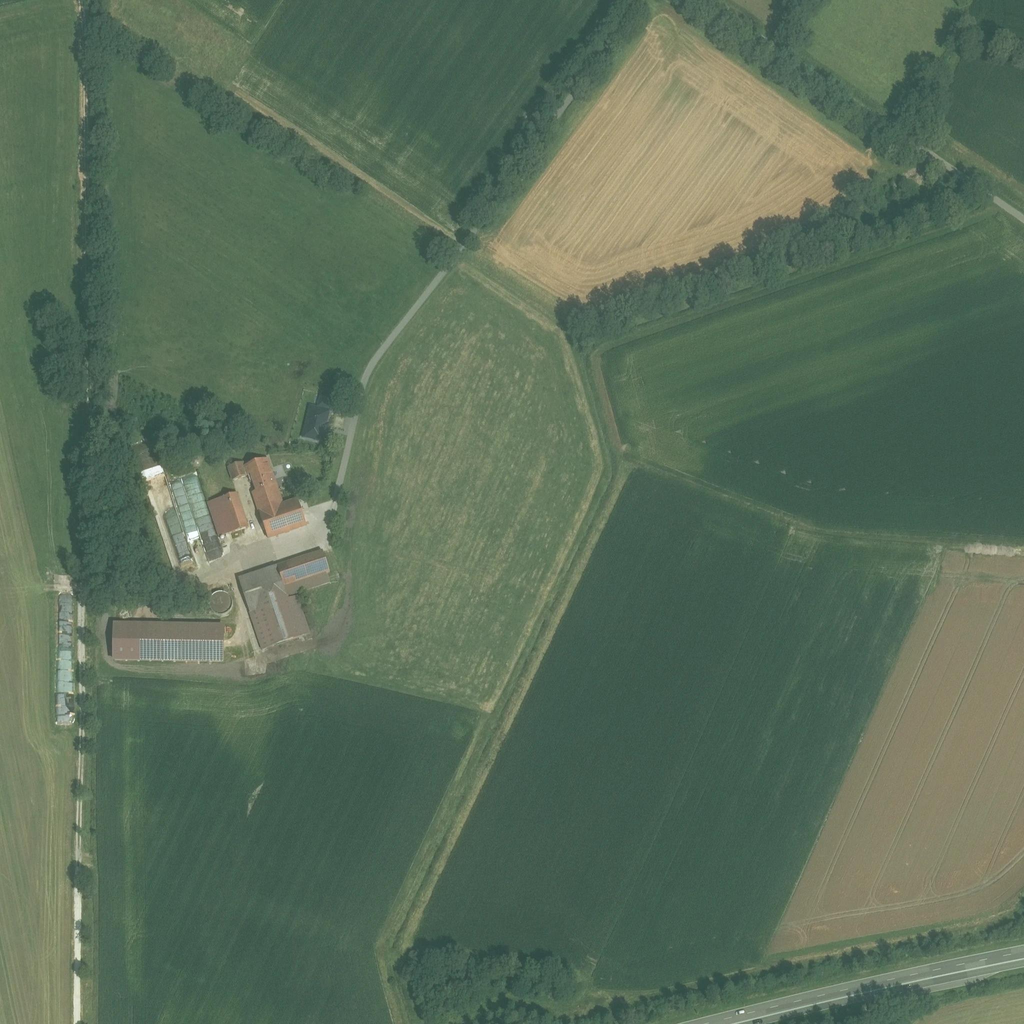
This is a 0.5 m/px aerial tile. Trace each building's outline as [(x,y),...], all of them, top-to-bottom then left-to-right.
[(308,438),(321,441),(328,411),(311,408),(306,428),(310,429),(308,438)] [(278,490),(268,460),(245,467),(247,476),(251,475),(257,492),(253,493),(255,498),(278,490)] [(243,462),(228,467),(233,481),(247,476),(244,467),(245,467),(243,462)] [(211,470),(199,474),(208,503),(221,499),(211,470)] [(278,490),(255,498),(268,538),(307,525),(299,501),(283,506),(278,490)] [(221,499),(208,503),(220,537),(249,527),(237,493),(221,499)] [(323,551),(239,579),(250,613),(289,600),(289,599),(288,597),(330,582),(327,573),(330,572),(323,551)] [(225,592),(223,592),(221,592),(219,592),(217,593),(215,593),(214,594),(213,595),(212,596),(211,598),(210,599),(210,600),(210,602),(210,603),(210,605),(210,606),(210,607),(212,609),(213,611),(215,612),(216,614),(218,614),(220,615),(222,615),(224,614),(226,614),(228,613),(229,611),(230,611),(231,609),(232,607),(233,605),(233,603),(233,601),(232,599),(231,597),(230,596),(229,595),(228,594),(227,593),(225,592)] [(289,600),(250,613),(263,650),(310,634),(297,597),(289,599),(289,600)] [(108,661),(221,661),(220,623),(108,623),(108,661)]
